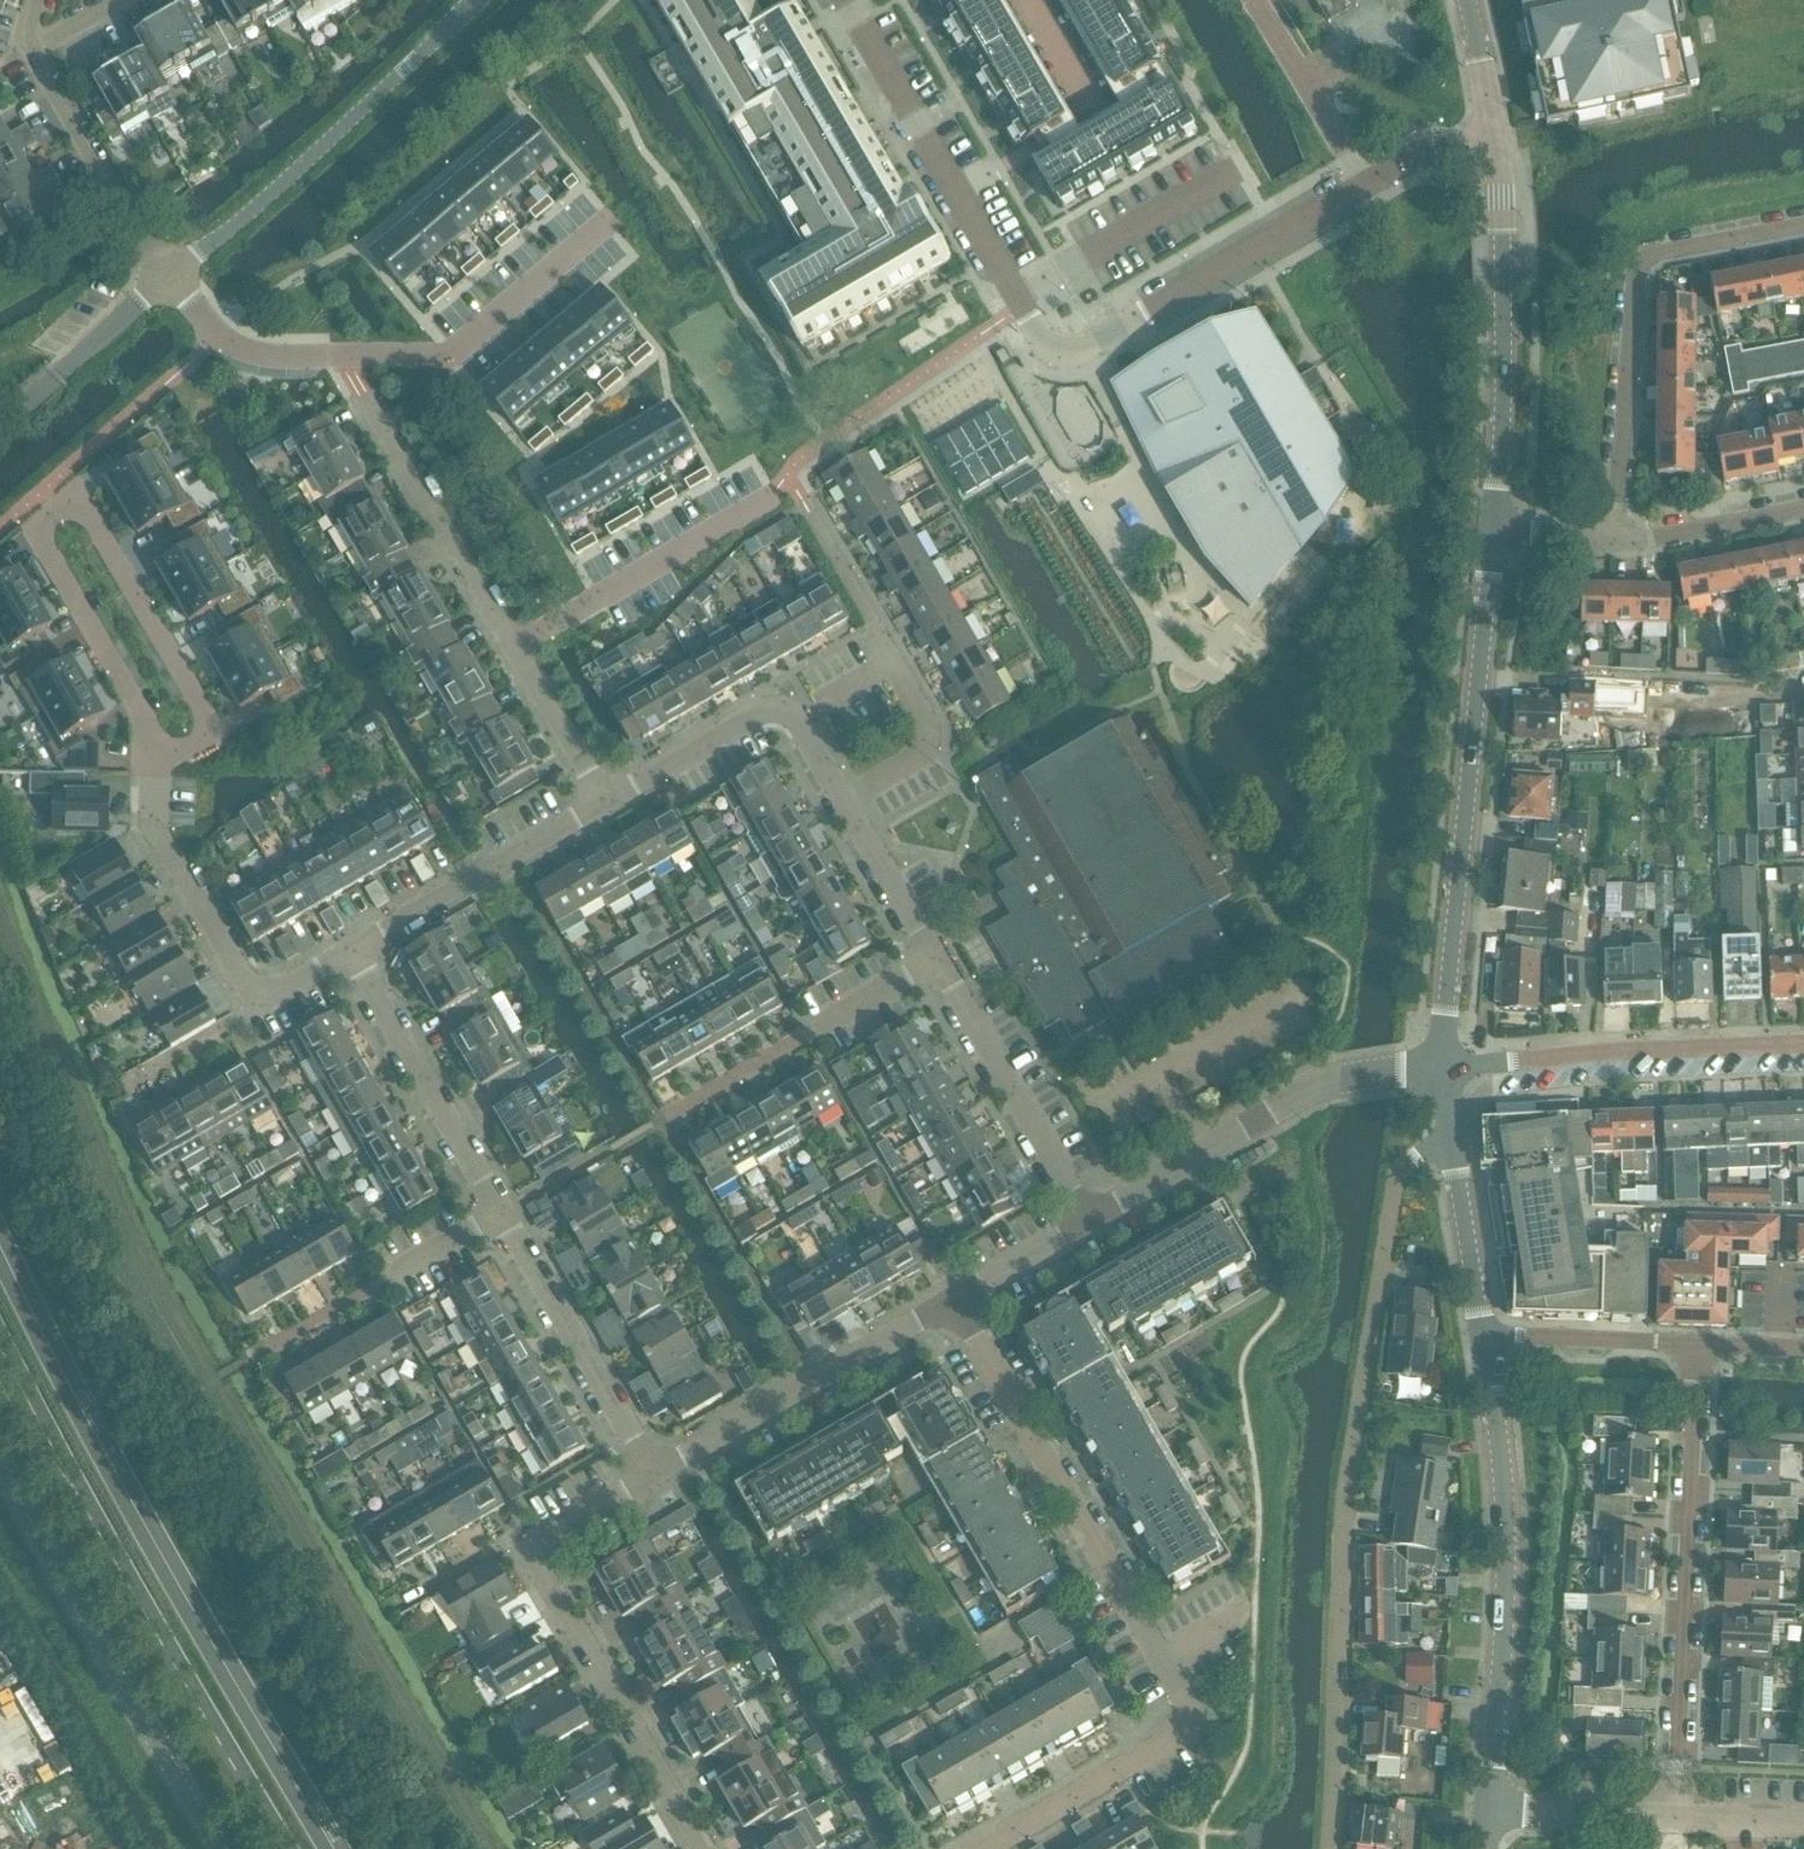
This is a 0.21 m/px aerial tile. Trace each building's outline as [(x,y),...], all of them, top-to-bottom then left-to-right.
[(213,22),(201,29),(184,0),(176,0),(156,12),(191,73),(230,51),(213,22)] [(269,28),(252,0),(218,0),(227,15),(213,22),(230,51),(269,28)] [(269,29),(294,14),(287,0),(252,0),(269,29)] [(294,14),(303,31),(330,15),(321,0),(287,0),(294,14)] [(330,15),(357,0),(321,0),(330,15)] [(764,27),(749,2),(752,0),(652,0),(679,45),(729,131),(729,130),(736,126),(808,250),(802,254),(760,278),(777,306),(773,308),(782,324),(786,322),(798,343),(801,347),(802,349),(805,348),(813,343),(833,331),(841,327),(862,315),(870,310),(890,298),(898,294),(919,281),(926,277),(947,265),(931,237),(935,235),(926,220),(922,222),(906,194),(904,195),(795,9),(764,27)] [(951,24),(966,50),(982,77),(997,103),(1013,131),(1021,144),(1021,145),(1034,138),(1052,127),(1058,124),(1064,120),(1062,117),(1049,94),(1047,90),(1033,67),(1031,64),(1017,40),(1016,37),(1002,13),(1000,10),(994,0),(937,0),(951,24)] [(1067,7),(1069,10),(1082,34),(1084,37),(1098,60),(1100,64),(1114,87),(1115,90),(1120,98),(1127,110),(1116,116),(1113,118),(1089,131),(1086,133),(1076,140),(1070,143),(1064,146),(1045,157),(1033,164),(1036,170),(1058,207),(1059,207),(1072,199),(1100,183),(1113,175),(1126,167),(1152,152),(1180,136),(1193,128),(1194,128),(1177,98),(1176,97),(1173,91),(1161,71),(1144,81),(1140,75),(1158,65),(1157,64),(1150,51),(1134,23),(1126,10),(1120,0),(1063,0),(1067,7)] [(1524,26),(1524,29),(1533,27),(1538,52),(1530,54),(1530,56),(1531,56),(1540,99),(1530,101),(1535,121),(1544,119),(1546,127),(1575,121),(1602,115),(1605,115),(1605,114),(1631,109),(1634,108),(1659,103),(1661,103),(1661,102),(1690,96),(1688,88),(1698,86),(1693,66),(1684,68),(1675,25),(1674,22),(1666,24),(1661,0),(1519,0),(1524,26)] [(166,87),(191,73),(156,12),(130,27),(139,43),(140,43),(166,88),(166,87)] [(176,104),(166,87),(166,88),(140,43),(139,43),(114,57),(150,119),(176,104)] [(111,142),(150,119),(114,57),(112,53),(97,61),(99,66),(88,71),(107,105),(94,112),(111,142)] [(262,108),(249,115),(259,130),(271,122),(262,108)] [(527,122),(510,137),(538,170),(556,156),(527,122)] [(0,123),(0,153),(32,135),(27,126),(9,136),(1,123),(0,123)] [(1058,124),(1034,138),(1045,157),(1070,143),(1058,124)] [(26,167),(19,154),(37,144),(32,135),(0,153),(0,182),(26,167)] [(510,137),(493,151),(521,185),(538,170),(510,137)] [(493,151),(475,166),(504,200),(521,185),(493,151)] [(475,166),(458,180),(487,214),(504,200),(475,166)] [(0,182),(0,210),(56,177),(51,168),(33,179),(26,167),(0,182)] [(0,210),(0,219),(16,247),(41,233),(34,220),(51,210),(44,197),(62,187),(56,177),(0,210)] [(572,177),(563,185),(569,192),(578,184),(572,177)] [(458,180),(441,195),(469,229),(487,214),(458,180)] [(160,185),(146,193),(155,206),(168,198),(160,185)] [(538,187),(529,195),(532,199),(538,206),(547,198),(538,187)] [(146,193),(137,200),(146,212),(155,206),(146,193)] [(441,195),(424,209),(452,243),(469,229),(441,195)] [(547,198),(538,206),(544,213),(553,205),(547,198)] [(538,206),(529,214),(535,221),(544,213),(538,206)] [(424,209),(407,224),(435,258),(452,243),(424,209)] [(407,224),(389,239),(418,272),(435,258),(407,224)] [(513,227),(504,235),(510,242),(519,234),(513,227)] [(504,235),(495,242),(501,250),(510,242),(504,235)] [(389,239),(372,253),(401,287),(418,272),(389,239)] [(479,256),(470,263),(476,271),(485,263),(479,256)] [(1774,303),(1803,298),(1797,262),(1768,268),(1774,303)] [(470,263),(460,271),(467,278),(476,271),(470,263)] [(1745,309),(1774,303),(1768,268),(1739,273),(1745,309)] [(1717,314),(1745,309),(1739,273),(1710,279),(1717,314)] [(445,284),(436,292),(442,299),(451,292),(445,284)] [(600,290),(561,324),(591,359),(631,326),(600,290)] [(436,292),(426,300),(433,307),(442,299),(436,292)] [(1695,300),(1658,299),(1658,335),(1694,335),(1694,318),(1710,315),(1707,299),(1695,301),(1695,300)] [(1171,369),(1125,394),(1137,415),(1149,436),(1153,435),(1156,443),(1143,448),(1216,573),(1222,566),(1230,571),(1228,574),(1249,610),(1331,511),(1331,510),(1338,501),(1339,500),(1341,499),(1342,497),(1343,496),(1344,494),(1344,492),(1345,491),(1346,489),(1346,487),(1346,485),(1347,483),(1347,482),(1347,480),(1347,478),(1346,476),(1346,474),(1346,473),(1345,471),(1344,469),(1344,467),(1343,466),(1342,464),(1324,434),(1294,381),(1255,314),(1163,355),(1171,369)] [(561,324),(521,357),(551,393),(591,359),(561,324)] [(1694,335),(1658,335),(1658,360),(1659,360),(1659,361),(1694,361),(1694,335)] [(1781,345),(1787,377),(1803,374),(1803,341),(1781,345)] [(647,345),(637,353),(644,361),(653,352),(647,345)] [(1781,345),(1752,351),(1758,383),(1787,377),(1781,345)] [(1740,346),(1725,349),(1734,395),(1749,392),(1748,385),(1758,383),(1752,351),(1741,353),(1740,346)] [(1003,349),(994,354),(1001,366),(1011,361),(1003,349)] [(637,353),(627,361),(634,369),(644,361),(637,353)] [(521,357),(482,391),(512,426),(551,393),(521,357)] [(1659,360),(1658,360),(1658,388),(1658,389),(1694,389),(1694,361),(1659,361),(1659,360)] [(1315,369),(1305,375),(1313,389),(1321,384),(1323,383),(1322,383),(1315,369)] [(616,370),(607,378),(614,386),(623,378),(616,370)] [(607,378),(597,386),(604,394),(614,386),(607,378)] [(237,379),(233,391),(244,395),(248,383),(237,379)] [(1694,417),(1694,389),(1658,389),(1657,417),(1658,417),(1694,417)] [(586,396),(577,404),(583,412),(593,404),(586,396)] [(577,404),(567,412),(574,420),(583,412),(577,404)] [(1029,458),(998,407),(934,445),(964,496),(1029,458)] [(669,408),(625,434),(648,474),(693,448),(669,408)] [(567,412),(558,420),(564,428),(574,420),(567,412)] [(1658,417),(1657,417),(1657,445),(1694,445),(1694,417),(1658,417)] [(1795,419),(1803,458),(1803,457),(1803,417),(1795,419)] [(1795,419),(1768,424),(1777,473),(1779,473),(1777,463),(1803,458),(1795,419)] [(311,476),(356,450),(330,430),(324,420),(281,444),(283,447),(289,457),(297,453),(311,476)] [(1769,433),(1744,438),(1752,478),(1777,473),(1768,424),(1767,424),(1769,433)] [(547,429),(537,437),(544,445),(553,437),(547,429)] [(625,434),(580,460),(603,500),(648,474),(625,434)] [(134,464),(106,480),(122,507),(174,477),(158,450),(161,448),(157,442),(153,435),(126,451),(134,464)] [(277,437),(263,446),(268,456),(283,447),(281,444),(277,437)] [(537,437),(527,446),(534,454),(544,445),(537,437)] [(1744,438),(1716,443),(1723,483),(1752,478),(1744,438)] [(1694,445),(1657,445),(1657,475),(1693,475),(1693,482),(1711,482),(1711,456),(1694,456),(1694,445)] [(325,517),(367,492),(360,480),(356,450),(311,476),(324,500),(317,504),(325,517)] [(863,451),(819,476),(825,485),(834,480),(846,501),(881,481),(863,451)] [(580,460),(535,486),(558,526),(603,500),(580,460)] [(706,469),(695,476),(700,485),(711,478),(706,469)] [(1036,471),(1001,491),(1002,492),(1006,500),(1009,505),(1044,484),(1036,471)] [(695,476),(684,482),(689,491),(700,485),(695,476)] [(174,477),(122,507),(138,535),(166,518),(173,531),(200,516),(193,502),(190,504),(185,497),(174,477)] [(881,481),(846,501),(856,520),(848,525),(853,534),(897,509),(881,481)] [(671,489),(661,496),(666,505),(677,498),(671,489)] [(353,549),(398,522),(372,503),(367,492),(325,517),(332,530),(340,526),(342,531),(353,549)] [(933,492),(921,499),(929,511),(940,504),(933,492)] [(661,496),(650,502),(655,511),(666,505),(661,496)] [(637,509),(626,516),(632,524),(643,518),(637,509)] [(897,509),(853,534),(856,540),(866,535),(878,556),(913,536),(897,509)] [(626,516),(616,522),(621,531),(632,524),(626,516)] [(774,527),(765,532),(771,544),(777,554),(801,540),(789,518),(774,527)] [(185,551),(157,567),(173,595),(225,565),(209,538),(212,536),(204,522),(177,538),(185,551)] [(367,589),(409,565),(401,553),(398,522),(353,549),(367,573),(360,577),(367,589)] [(616,522),(605,528),(610,537),(621,531),(616,522)] [(765,532),(754,538),(761,550),(771,544),(765,532)] [(592,535),(581,541),(586,550),(597,544),(592,535)] [(913,536),(878,556),(889,575),(879,580),(884,588),(929,563),(913,536)] [(581,541),(570,548),(576,557),(586,550),(581,541)] [(1788,548),(1794,579),(1803,578),(1803,545),(1788,548)] [(1788,548),(1760,554),(1766,585),(1794,579),(1788,548)] [(1760,554),(1733,559),(1739,590),(1766,585),(1760,554)] [(728,559),(720,567),(730,576),(738,568),(728,559)] [(1733,559),(1706,564),(1712,595),(1739,590),(1733,559)] [(929,563),(884,588),(888,595),(898,590),(910,612),(946,592),(929,563)] [(1706,564),(1676,570),(1682,601),(1712,595),(1706,564)] [(225,565),(173,595),(189,622),(217,606),(224,619),(251,603),(244,590),(240,592),(239,589),(225,565)] [(396,621),(440,595),(415,576),(409,565),(367,589),(374,602),(382,598),(396,621)] [(720,567),(712,576),(722,585),(730,576),(720,567)] [(35,598),(19,570),(0,582),(0,618),(35,598)] [(821,576),(798,590),(803,598),(824,634),(847,620),(827,585),(821,576)] [(690,597),(682,605),(692,615),(710,596),(704,584),(690,597)] [(1581,587),(1580,623),(1609,624),(1612,588),(1581,587)] [(1612,588),(1609,624),(1642,624),(1644,589),(1612,588)] [(1644,589),(1642,624),(1667,625),(1668,589),(1644,589)] [(946,592),(910,612),(921,630),(912,636),(916,644),(961,618),(946,592)] [(410,662),(452,638),(445,627),(441,595),(440,595),(396,621),(410,645),(403,650),(410,662)] [(0,618),(0,664),(4,670),(31,655),(23,642),(51,625),(35,598),(0,618)] [(803,598),(781,611),(801,647),(824,634),(803,598)] [(776,603),(753,616),(758,625),(779,660),(801,647),(781,611),(776,603)] [(682,605),(674,613),(683,623),(692,615),(682,605)] [(236,638),(208,654),(224,682),(275,651),(260,624),(263,622),(255,609),(228,625),(236,638)] [(1009,615),(1004,618),(1009,627),(1014,624),(1009,615)] [(753,616),(730,629),(736,638),(756,673),(779,660),(758,625),(753,616)] [(961,618),(916,644),(921,651),(930,646),(942,667),(978,647),(961,618)] [(366,627),(353,635),(358,644),(371,636),(366,627)] [(730,629),(708,642),(713,651),(734,686),(756,673),(736,638),(730,629)] [(656,635),(647,640),(653,652),(663,647),(656,635)] [(439,694),(483,668),(457,648),(452,638),(410,662),(418,675),(425,671),(439,694)] [(647,640),(636,646),(643,658),(653,652),(647,640)] [(621,647),(611,653),(619,666),(629,660),(621,647)] [(978,647),(942,667),(953,685),(943,690),(949,699),(993,674),(978,647)] [(275,651),(224,682),(240,709),(268,693),(275,706),(302,690),(294,677),(291,679),(287,672),(275,651)] [(713,651),(690,664),(711,700),(734,686),(713,651)] [(1589,655),(1588,668),(1607,669),(1607,656),(1589,655)] [(1781,659),(1783,672),(1798,669),(1796,656),(1781,659)] [(1620,657),(1620,671),(1638,672),(1639,658),(1620,657)] [(1639,658),(1638,672),(1655,672),(1656,659),(1639,658)] [(1764,675),(1783,672),(1781,659),(1762,662),(1764,675)] [(36,664),(9,679),(17,693),(20,691),(36,718),(88,688),(71,660),(44,677),(36,664)] [(1705,673),(1705,675),(1724,676),(1724,662),(1706,661),(1705,673)] [(1741,663),(1724,662),(1724,676),(1740,677),(1740,675),(1741,663)] [(690,664),(668,677),(689,713),(711,700),(690,664)] [(452,734),(494,710),(488,699),(483,668),(439,694),(453,718),(445,722),(452,734)] [(663,668),(640,682),(666,726),(689,713),(668,677),(663,668)] [(993,674),(949,699),(952,706),(962,700),(974,722),(981,718),(996,709),(1009,701),(993,674)] [(623,708),(612,714),(629,744),(640,737),(642,740),(666,726),(640,682),(616,696),(623,708)] [(1645,720),(1647,687),(1567,685),(1567,703),(1543,702),(1543,695),(1531,695),(1530,701),(1514,700),(1512,739),(1559,741),(1560,717),(1645,720)] [(88,688),(36,718),(50,742),(51,744),(48,746),(56,760),(64,774),(99,774),(99,745),(83,744),(76,732),(104,715),(88,688)] [(1793,704),(1793,730),(1803,730),(1803,704),(1793,704)] [(481,766),(526,740),(500,721),(494,710),(452,734),(460,747),(467,743),(481,766)] [(377,714),(366,721),(374,735),(385,728),(377,714)] [(1137,738),(1126,718),(1110,727),(1106,729),(1025,777),(1013,757),(1011,758),(992,770),(972,781),(973,783),(975,787),(983,799),(1018,861),(995,874),(1003,887),(1008,896),(1018,913),(985,932),(1009,973),(1013,980),(1043,1032),(1048,1029),(1052,1027),(1060,1023),(1071,1042),(1104,1023),(1110,1019),(1122,1039),(1242,970),(1207,910),(1230,897),(1219,877),(1226,873),(1203,833),(1145,734),(1137,738)] [(1793,730),(1794,754),(1803,754),(1803,730),(1793,730)] [(992,735),(984,740),(989,747),(996,743),(992,735)] [(526,740),(481,766),(495,790),(488,795),(495,807),(537,783),(530,771),(526,741),(526,740)] [(342,742),(332,748),(339,759),(349,753),(342,742)] [(1654,751),(1639,752),(1640,770),(1655,769),(1654,751)] [(324,753),(312,759),(321,774),(332,767),(324,753)] [(1794,754),(1795,779),(1803,779),(1803,754),(1794,754)] [(1550,757),(1548,770),(1561,771),(1562,758),(1550,757)] [(729,784),(718,790),(732,813),(734,811),(777,786),(764,763),(729,784)] [(1766,767),(1755,767),(1755,781),(1757,781),(1766,781),(1766,767)] [(107,832),(107,794),(83,793),(84,776),(30,775),(29,796),(54,797),(53,831),(107,832)] [(1513,776),(1510,817),(1537,819),(1536,841),(1555,842),(1557,819),(1548,818),(1549,800),(1553,800),(1554,781),(1551,781),(1551,779),(1513,776)] [(1795,779),(1796,804),(1803,804),(1803,779),(1795,779)] [(293,781),(283,786),(289,796),(294,793),(299,791),(293,781)] [(1766,781),(1757,781),(1755,781),(1756,805),(1758,805),(1767,805),(1766,781)] [(454,784),(440,792),(448,805),(462,797),(454,784)] [(777,786),(734,811),(736,814),(735,818),(739,825),(742,825),(747,834),(790,809),(777,786)] [(406,790),(383,804),(411,852),(434,838),(412,801),(406,790)] [(294,793),(289,796),(295,805),(299,802),(294,793)] [(271,798),(263,803),(270,817),(278,812),(271,798)] [(383,804),(360,817),(388,865),(411,852),(383,804)] [(1776,806),(1761,806),(1761,816),(1776,816),(1776,806)] [(747,834),(745,835),(758,858),(804,832),(790,809),(747,834)] [(672,811),(649,825),(669,860),(692,846),(682,829),(674,816),(672,811)] [(1569,816),(1568,831),(1587,833),(1588,817),(1569,816)] [(360,817),(338,830),(366,878),(388,865),(360,817)] [(700,818),(688,825),(694,835),(706,828),(700,818)] [(649,825),(626,838),(646,873),(669,860),(649,825)] [(706,828),(694,835),(700,845),(712,838),(706,828)] [(225,830),(220,833),(225,841),(229,838),(225,830)] [(338,830),(315,843),(343,892),(366,878),(338,830)] [(804,832),(758,858),(772,881),(817,854),(804,832)] [(220,836),(214,840),(222,853),(228,849),(220,836)] [(626,838),(603,851),(630,897),(653,884),(646,873),(626,838)] [(1728,838),(1717,838),(1718,867),(1729,866),(1728,838)] [(1504,908),(1503,912),(1516,913),(1514,937),(1545,938),(1548,912),(1555,842),(1536,841),(1524,840),(1523,856),(1508,855),(1504,908)] [(90,902),(132,877),(112,841),(69,867),(90,902)] [(315,843),(293,857),(321,905),(343,892),(315,843)] [(603,851),(581,864),(601,899),(607,910),(630,897),(603,851)] [(817,854),(772,881),(777,890),(776,894),(780,901),(783,901),(785,904),(795,898),(830,877),(817,854)] [(293,857),(270,870),(298,918),(321,905),(293,857)] [(422,857),(410,864),(415,874),(428,867),(422,857)] [(1566,863),(1565,877),(1578,878),(1579,864),(1566,863)] [(581,864),(558,877),(579,912),(601,899),(581,864)] [(726,864),(715,870),(721,880),(732,874),(726,864)] [(428,867),(415,874),(421,884),(433,877),(428,867)] [(270,870),(248,883),(276,931),(298,918),(270,870)] [(1796,871),(1782,871),(1782,887),(1797,887),(1796,871)] [(1755,940),(1752,872),(1719,873),(1720,909),(1726,909),(1728,941),(1720,941),(1723,1003),(1761,1002),(1758,940),(1755,940)] [(1775,872),(1766,872),(1766,882),(1775,882),(1775,872)] [(732,874),(721,880),(726,890),(738,883),(732,874)] [(1670,875),(1653,875),(1654,932),(1671,931),(1670,875)] [(111,939),(154,913),(132,877),(90,902),(111,939)] [(558,877),(534,891),(555,926),(560,936),(584,922),(578,912),(579,912),(558,877)] [(830,877),(795,898),(809,920),(844,900),(830,877)] [(1571,879),(1570,896),(1578,897),(1579,879),(1571,879)] [(248,883),(224,897),(230,907),(252,945),(276,931),(248,883)] [(376,883),(364,890),(370,900),(382,893),(376,883)] [(1635,913),(1636,884),(1606,884),(1605,913),(1635,913)] [(382,893),(370,900),(376,910),(388,903),(382,893)] [(844,900),(809,920),(822,943),(857,923),(844,900)] [(705,901),(696,906),(703,919),(712,913),(705,901)] [(696,906),(685,913),(692,925),(703,919),(696,906)] [(331,909),(319,916),(325,926),(337,919),(331,909)] [(753,909),(741,916),(747,925),(759,918),(753,909)] [(127,977),(175,950),(154,913),(111,939),(107,942),(127,977)] [(1572,943),(1577,918),(1551,915),(1548,941),(1549,941),(1550,963),(1546,963),(1547,1009),(1583,1008),(1582,962),(1566,962),(1566,943),(1572,943)] [(1687,917),(1673,918),(1673,965),(1672,965),(1674,1005),(1712,1004),(1709,950),(1709,942),(1688,943),(1688,937),(1691,932),(1691,922),(1687,917)] [(42,918),(37,920),(41,928),(46,926),(42,918)] [(759,918),(747,925),(752,935),(764,928),(759,918)] [(337,919),(325,926),(330,936),(343,929),(337,919)] [(714,921),(704,927),(710,937),(720,931),(714,921)] [(818,960),(804,968),(815,987),(840,972),(836,965),(870,946),(857,923),(822,943),(811,949),(818,960)] [(651,933),(658,945),(667,939),(661,927),(651,933)] [(704,927),(694,933),(700,942),(710,937),(704,927)] [(449,928),(406,953),(413,965),(417,995),(461,969),(447,946),(456,941),(449,928)] [(648,951),(658,945),(651,933),(641,939),(648,951)] [(498,935),(485,943),(490,952),(503,944),(498,935)] [(286,936),(274,942),(280,952),(292,945),(286,936)] [(1496,964),(1494,1003),(1500,1003),(1500,1009),(1537,1011),(1539,962),(1539,956),(1545,956),(1548,938),(1545,938),(1514,937),(1505,936),(1504,953),(1503,952),(1502,965),(1496,964)] [(1633,939),(1632,950),(1632,953),(1633,1007),(1661,1006),(1659,949),(1650,949),(1649,939),(1633,939)] [(292,945),(280,952),(285,962),(297,955),(292,945)] [(672,945),(662,951),(668,961),(678,955),(672,945)] [(787,949),(779,954),(785,963),(792,959),(787,949)] [(148,1013),(196,986),(175,950),(127,977),(148,1013)] [(662,951),(652,957),(658,967),(668,961),(662,951)] [(1605,971),(1604,971),(1605,1008),(1633,1007),(1632,953),(1604,955),(1605,971)] [(615,954),(606,959),(613,971),(622,966),(615,954)] [(779,954),(767,960),(773,970),(785,963),(779,954)] [(606,959),(595,966),(602,977),(613,971),(606,959)] [(759,959),(732,975),(759,1020),(781,1008),(761,974),(766,971),(759,959)] [(1771,1001),(1801,1000),(1799,959),(1769,960),(1771,1001)] [(785,963),(773,970),(779,980),(790,974),(785,963)] [(461,969),(417,995),(442,1015),(448,1025),(491,1000),(483,988),(475,993),(461,969)] [(630,970),(620,976),(625,986),(636,980),(630,970)] [(732,975),(711,987),(738,1033),(759,1020),(732,975)] [(620,976),(610,982),(615,992),(625,986),(620,976)] [(196,986),(148,1013),(149,1015),(150,1014),(171,1050),(215,1024),(194,989),(197,987),(196,986)] [(711,987),(690,1000),(716,1045),(738,1033),(711,987)] [(491,1000),(448,1025),(455,1037),(459,1068),(512,1037),(491,1000)] [(690,1000),(669,1012),(695,1058),(716,1045),(690,1000)] [(669,1012),(647,1025),(674,1070),(695,1058),(669,1012)] [(332,1014),(296,1035),(296,1036),(310,1059),(346,1038),(332,1015),(332,1014)] [(903,1021),(868,1041),(886,1072),(929,1047),(921,1034),(916,1037),(911,1028),(908,1030),(903,1021)] [(647,1025),(622,1040),(628,1051),(632,1050),(651,1083),(674,1070),(647,1025)] [(512,1037),(459,1068),(484,1087),(490,1098),(533,1073),(512,1037)] [(346,1038),(310,1059),(323,1082),(359,1061),(346,1038)] [(929,1047),(886,1072),(898,1093),(936,1072),(931,1064),(937,1061),(929,1047)] [(107,1060),(93,1066),(100,1083),(114,1078),(107,1060)] [(323,1082),(314,1087),(327,1110),(372,1083),(359,1061),(323,1082)] [(245,1063),(222,1077),(250,1125),(273,1111),(266,1098),(254,1078),(246,1065),(245,1063)] [(843,1063),(833,1069),(842,1083),(852,1077),(843,1063)] [(272,1068),(260,1075),(266,1085),(278,1078),(272,1068)] [(818,1070),(796,1083),(816,1119),(838,1106),(818,1070)] [(936,1072),(898,1093),(911,1115),(954,1090),(946,1077),(940,1080),(936,1072)] [(533,1073),(490,1098),(497,1110),(501,1140),(546,1114),(532,1091),(541,1086),(533,1073)] [(222,1077),(199,1090),(227,1138),(250,1125),(222,1077)] [(278,1078),(266,1085),(272,1095),(284,1088),(278,1078)] [(372,1083),(327,1110),(341,1132),(385,1106),(372,1083)] [(796,1083),(774,1095),(795,1131),(816,1119),(796,1083)] [(199,1090),(177,1103),(205,1151),(227,1138),(199,1090)] [(954,1090),(911,1115),(923,1136),(960,1114),(956,1106),(961,1103),(954,1090)] [(774,1095),(752,1108),(779,1155),(801,1142),(795,1131),(774,1095)] [(862,1098),(851,1104),(859,1116),(869,1110),(862,1098)] [(1495,1120),(1481,1121),(1483,1167),(1497,1257),(1501,1282),(1506,1316),(1542,1317),(1542,1321),(1590,1323),(1590,1319),(1611,1320),(1610,1323),(1629,1324),(1629,1320),(1646,1321),(1648,1261),(1643,1216),(1643,1208),(1607,1207),(1593,1206),(1589,1116),(1578,1116),(1578,1101),(1494,1105),(1495,1120)] [(177,1103),(154,1116),(182,1164),(205,1151),(177,1103)] [(385,1106),(341,1132),(353,1154),(363,1149),(398,1128),(385,1106)] [(1787,1107),(1765,1108),(1767,1168),(1780,1167),(1779,1147),(1788,1147),(1787,1107)] [(1787,1107),(1788,1147),(1796,1146),(1797,1167),(1803,1167),(1803,1107),(1787,1107)] [(752,1108),(731,1120),(758,1167),(779,1155),(752,1108)] [(1765,1108),(1745,1109),(1746,1146),(1747,1168),(1755,1168),(1767,1168),(1765,1108)] [(1745,1109),(1725,1110),(1727,1169),(1738,1169),(1747,1168),(1746,1146),(1745,1109)] [(869,1110),(859,1116),(866,1129),(877,1123),(869,1110)] [(1725,1110),(1704,1111),(1705,1149),(1706,1170),(1727,1169),(1725,1110)] [(1704,1111),(1683,1112),(1686,1203),(1698,1203),(1697,1150),(1705,1149),(1704,1111)] [(1683,1112),(1662,1112),(1664,1151),(1673,1150),(1675,1203),(1686,1203),(1683,1112)] [(1652,1113),(1631,1114),(1633,1173),(1644,1173),(1643,1152),(1653,1151),(1652,1113)] [(300,1114),(288,1121),(293,1130),(305,1123),(300,1114)] [(546,1114),(501,1140),(527,1160),(533,1171),(553,1159),(575,1146),(568,1133),(560,1138),(546,1114)] [(960,1114),(923,1136),(935,1157),(978,1132),(971,1119),(965,1122),(960,1114)] [(1631,1114),(1611,1115),(1613,1153),(1613,1154),(1621,1153),(1622,1173),(1633,1173),(1631,1114)] [(1611,1115),(1589,1116),(1592,1175),(1605,1174),(1605,1153),(1613,1153),(1611,1115)] [(154,1116),(131,1130),(151,1165),(158,1178),(182,1164),(154,1116)] [(731,1120),(709,1133),(736,1179),(758,1167),(731,1120)] [(305,1123),(293,1130),(299,1140),(311,1133),(305,1123)] [(398,1128),(363,1149),(376,1172),(411,1151),(398,1128)] [(978,1132),(935,1157),(948,1179),(985,1157),(980,1149),(986,1146),(978,1132)] [(709,1133),(687,1145),(708,1181),(704,1183),(711,1194),(736,1179),(709,1133)] [(887,1141),(877,1147),(884,1159),(894,1153),(887,1141)] [(581,1157),(575,1146),(553,1159),(559,1170),(581,1157)] [(279,1150),(268,1156),(275,1168),(286,1162),(279,1150)] [(411,1151),(376,1172),(389,1194),(425,1173),(411,1151)] [(870,1152),(844,1167),(850,1177),(876,1161),(870,1152)] [(894,1153),(884,1159),(892,1172),(902,1166),(894,1153)] [(268,1156),(258,1162),(265,1174),(275,1168),(268,1156)] [(985,1157),(948,1179),(960,1200),(1003,1175),(995,1162),(990,1165),(985,1157)] [(325,1158),(314,1165),(319,1174),(331,1167),(325,1158)] [(331,1167),(319,1174),(325,1184),(337,1177),(331,1167)] [(844,1167),(834,1172),(840,1182),(850,1177),(844,1167)] [(290,1168),(283,1172),(289,1181),(295,1177),(290,1168)] [(880,1169),(865,1177),(873,1191),(888,1182),(880,1169)] [(283,1172),(270,1180),(275,1189),(289,1181),(283,1172)] [(425,1173),(389,1194),(403,1218),(439,1197),(425,1173)] [(642,1173),(631,1179),(639,1194),(651,1188),(642,1173)] [(1605,1174),(1592,1175),(1593,1189),(1606,1189),(1605,1174)] [(1003,1175),(960,1200),(978,1231),(1013,1210),(1008,1202),(1010,1200),(1005,1191),(1011,1188),(1003,1175)] [(233,1176),(222,1182),(230,1194),(240,1189),(233,1176)] [(592,1177),(553,1200),(569,1229),(571,1232),(611,1209),(592,1177)] [(822,1179),(801,1192),(807,1201),(828,1189),(822,1179)] [(222,1182),(213,1187),(220,1200),(230,1194),(222,1182)] [(857,1182),(843,1190),(849,1200),(863,1192),(857,1182)] [(1780,1182),(1767,1182),(1768,1191),(1768,1205),(1781,1205),(1780,1182)] [(911,1183),(901,1189),(908,1202),(918,1196),(911,1183)] [(1655,1188),(1635,1188),(1635,1191),(1635,1203),(1656,1203),(1655,1188)] [(1707,1189),(1707,1204),(1728,1204),(1728,1190),(1707,1189)] [(843,1190),(831,1197),(837,1207),(849,1200),(843,1190)] [(1728,1190),(1728,1204),(1748,1205),(1748,1190),(1728,1190)] [(1748,1190),(1748,1205),(1768,1205),(1768,1191),(1748,1190)] [(1635,1191),(1619,1191),(1619,1203),(1635,1203),(1635,1191)] [(801,1192),(780,1204),(786,1214),(807,1201),(801,1192)] [(247,1193),(240,1197),(245,1206),(253,1202),(247,1193)] [(197,1212),(206,1206),(200,1195),(189,1201),(197,1212)] [(918,1196),(908,1202),(916,1215),(926,1209),(918,1196)] [(240,1197),(228,1204),(233,1213),(245,1206),(240,1197)] [(545,1197),(535,1203),(542,1216),(553,1210),(545,1197)] [(351,1202),(339,1209),(345,1220),(357,1213),(351,1202)] [(1217,1284),(1254,1262),(1221,1205),(1184,1227),(1157,1242),(1081,1286),(1081,1287),(1093,1307),(1079,1315),(1066,1295),(1034,1314),(1035,1316),(1037,1314),(1042,1323),(1023,1334),(1054,1389),(1071,1417),(1072,1418),(1103,1472),(1119,1499),(1135,1527),(1151,1555),(1172,1592),(1230,1558),(1223,1547),(1216,1551),(1201,1526),(1168,1470),(1137,1416),(1121,1388),(1119,1385),(1106,1361),(1084,1325),(1098,1317),(1103,1324),(1108,1333),(1127,1322),(1133,1332),(1162,1316),(1217,1284)] [(814,1208),(801,1215),(807,1225),(820,1217),(814,1208)] [(611,1209),(571,1232),(573,1236),(573,1235),(589,1263),(629,1240),(611,1209)] [(769,1210),(759,1216),(764,1226),(775,1220),(769,1210)] [(216,1211),(206,1217),(212,1226),(221,1220),(216,1211)] [(357,1213),(345,1220),(351,1229),(363,1222),(357,1213)] [(801,1215),(789,1223),(794,1232),(807,1225),(801,1215)] [(749,1222),(732,1232),(740,1245),(757,1235),(755,1232),(764,1226),(759,1216),(749,1222)] [(1777,1241),(1778,1219),(1686,1216),(1685,1250),(1674,1249),(1674,1266),(1659,1266),(1657,1326),(1725,1328),(1728,1257),(1765,1258),(1766,1241),(1777,1241)] [(336,1218),(317,1230),(337,1265),(357,1253),(345,1233),(336,1218)] [(1787,1219),(1787,1241),(1798,1242),(1797,1259),(1803,1259),(1803,1220),(1787,1219)] [(894,1227),(872,1240),(894,1278),(902,1273),(905,1278),(919,1270),(912,1258),(925,1251),(915,1234),(903,1241),(894,1227)] [(317,1230),(294,1243),(315,1278),(337,1265),(317,1230)] [(937,1237),(931,1241),(935,1249),(941,1246),(937,1237)] [(629,1240),(589,1263),(606,1291),(605,1291),(607,1295),(647,1272),(629,1240)] [(872,1240),(851,1252),(876,1295),(889,1288),(886,1282),(894,1278),(872,1240)] [(294,1243),(273,1255),(294,1290),(315,1278),(294,1243)] [(851,1252),(830,1265),(852,1302),(860,1298),(863,1303),(876,1295),(851,1252)] [(273,1255),(253,1267),(273,1302),(294,1290),(273,1255)] [(581,1260),(571,1266),(579,1278),(589,1272),(581,1260)] [(830,1265),(809,1277),(834,1320),(847,1312),(844,1307),(852,1302),(830,1265)] [(571,1266),(561,1272),(568,1284),(579,1278),(571,1266)] [(253,1267),(227,1282),(247,1317),(273,1302),(253,1267)] [(461,1319),(497,1298),(483,1275),(478,1278),(474,1271),(446,1287),(450,1294),(448,1296),(461,1319)] [(647,1272),(607,1295),(609,1298),(610,1298),(626,1325),(666,1303),(647,1272)] [(809,1277),(774,1297),(794,1333),(807,1325),(808,1327),(817,1322),(820,1328),(834,1320),(809,1277)] [(1238,1291),(1225,1298),(1231,1308),(1243,1301),(1238,1291)] [(1426,1379),(1432,1322),(1425,1321),(1428,1295),(1398,1291),(1387,1374),(1426,1379)] [(462,1320),(455,1324),(467,1344),(509,1319),(497,1298),(461,1319),(462,1320)] [(1225,1298),(1216,1304),(1221,1314),(1231,1308),(1225,1298)] [(666,1303),(626,1325),(642,1354),(644,1358),(684,1334),(666,1303)] [(373,1328),(394,1363),(413,1352),(393,1317),(373,1328)] [(509,1319),(467,1344),(479,1366),(522,1341),(509,1319)] [(607,1328),(615,1341),(625,1335),(618,1322),(607,1328)] [(1182,1323),(1170,1330),(1176,1340),(1188,1333),(1182,1323)] [(372,1376),(394,1363),(373,1328),(351,1341),(372,1376)] [(422,1328),(412,1333),(418,1344),(428,1339),(422,1328)] [(605,1347),(615,1341),(607,1328),(597,1334),(605,1347)] [(1170,1330),(1160,1336),(1166,1346),(1176,1340),(1170,1330)] [(684,1334),(644,1358),(646,1361),(662,1389),(702,1366),(684,1334)] [(428,1339),(418,1344),(423,1353),(433,1348),(428,1339)] [(350,1388),(372,1376),(351,1341),(329,1354),(350,1388)] [(522,1341),(479,1366),(491,1387),(498,1383),(534,1362),(522,1341)] [(329,1401),(350,1388),(329,1354),(309,1365),(329,1401)] [(534,1362),(498,1383),(510,1404),(546,1383),(534,1362)] [(304,1415),(329,1401),(309,1365),(284,1380),(304,1415)] [(702,1366),(662,1389),(679,1417),(678,1417),(681,1421),(685,1419),(684,1419),(721,1398),(702,1366)] [(446,1371),(436,1376),(443,1387),(452,1381),(446,1371)] [(1005,1616),(1062,1583),(1025,1520),(944,1381),(927,1390),(925,1392),(919,1382),(922,1381),(921,1380),(888,1399),(899,1419),(885,1427),(874,1407),(733,1488),(767,1546),(888,1475),(882,1465),(901,1454),(891,1437),(905,1428),(1005,1600),(997,1604),(1005,1616)] [(452,1381),(443,1387),(448,1397),(458,1391),(452,1381)] [(510,1404),(504,1408),(516,1430),(558,1405),(546,1383),(510,1404)] [(654,1385),(644,1391),(651,1404),(661,1398),(654,1385)] [(1164,1385),(1154,1391),(1161,1402),(1170,1397),(1164,1385)] [(644,1391),(634,1397),(641,1410),(651,1404),(644,1391)] [(1170,1397),(1161,1402),(1167,1413),(1176,1407),(1170,1397)] [(427,1404),(420,1408),(425,1417),(432,1413),(427,1404)] [(558,1405),(516,1430),(528,1451),(535,1447),(571,1426),(558,1405)] [(420,1408),(407,1415),(412,1425),(425,1417),(420,1408)] [(471,1413),(461,1419),(467,1430),(477,1424),(471,1413)] [(378,1416),(367,1422),(374,1433),(384,1427),(378,1416)] [(1604,1467),(1651,1470),(1653,1440),(1622,1438),(1623,1420),(1593,1418),(1592,1438),(1605,1438),(1604,1467)] [(436,1420),(426,1426),(432,1436),(442,1430),(436,1420)] [(477,1424),(467,1430),(473,1439),(482,1433),(477,1424)] [(426,1426),(416,1431),(422,1441),(432,1436),(426,1426)] [(535,1447),(528,1451),(541,1472),(583,1448),(571,1426),(535,1447)] [(384,1428),(376,1433),(382,1443),(390,1438),(384,1428)] [(376,1433),(364,1440),(370,1449),(382,1443),(376,1433)] [(1444,1461),(1446,1441),(1421,1438),(1418,1457),(1444,1461)] [(1192,1456),(1202,1451),(1195,1440),(1186,1445),(1192,1456)] [(393,1444),(383,1450),(389,1460),(399,1454),(393,1444)] [(1731,1445),(1729,1484),(1758,1485),(1757,1499),(1790,1500),(1790,1485),(1775,1484),(1777,1447),(1731,1445)] [(352,1447),(343,1452),(348,1462),(358,1456),(352,1447)] [(383,1450),(373,1456),(379,1466),(389,1460),(383,1450)] [(1202,1451),(1192,1456),(1198,1467),(1208,1461),(1202,1451)] [(496,1456),(486,1462),(492,1472),(502,1466),(496,1456)] [(477,1461),(454,1474),(481,1519),(503,1506),(477,1461)] [(362,1463),(353,1468),(358,1479),(368,1473),(362,1463)] [(502,1466),(492,1472),(498,1482),(507,1476),(502,1466)] [(1431,1551),(1441,1472),(1399,1467),(1394,1506),(1398,1506),(1393,1545),(1407,1547),(1419,1549),(1431,1551)] [(1651,1499),(1651,1470),(1604,1467),(1603,1496),(1593,1496),(1592,1514),(1618,1516),(1619,1498),(1651,1499)] [(368,1473),(358,1479),(366,1492),(376,1486),(368,1473)] [(454,1474),(433,1486),(459,1532),(481,1519),(454,1474)] [(433,1486),(412,1499),(438,1544),(459,1532),(433,1486)] [(1227,1495),(1218,1501),(1225,1512),(1234,1506),(1227,1495)] [(412,1499),(390,1511),(417,1557),(438,1544),(412,1499)] [(1728,1513),(1726,1553),(1760,1554),(1774,1555),(1775,1520),(1796,1521),(1797,1501),(1790,1500),(1757,1499),(1757,1515),(1728,1513)] [(870,1505),(876,1514),(884,1510),(878,1500),(870,1505)] [(862,1523),(876,1514),(870,1505),(857,1513),(862,1523)] [(1234,1506),(1225,1512),(1231,1522),(1240,1517),(1234,1506)] [(390,1511),(357,1530),(370,1552),(380,1546),(394,1570),(417,1557),(390,1511)] [(1623,1516),(1618,1516),(1592,1514),(1592,1530),(1605,1531),(1604,1566),(1648,1567),(1649,1533),(1623,1531),(1623,1516)] [(926,1524),(917,1529),(924,1542),(933,1536),(926,1524)] [(600,1569),(595,1572),(598,1577),(608,1596),(663,1564),(651,1543),(661,1537),(654,1526),(612,1551),(617,1559),(600,1569)] [(823,1533),(813,1538),(819,1548),(829,1542),(823,1533)] [(939,1534),(934,1537),(939,1546),(944,1543),(939,1534)] [(933,1536),(924,1542),(929,1551),(939,1546),(934,1537),(933,1536)] [(813,1538),(801,1545),(807,1555),(819,1548),(813,1538)] [(1419,1566),(1419,1549),(1407,1547),(1408,1565),(1419,1566)] [(1392,1550),(1359,1549),(1359,1591),(1394,1590),(1394,1593),(1406,1593),(1406,1563),(1394,1563),(1394,1553),(1392,1550)] [(1725,1565),(1723,1604),(1758,1605),(1776,1606),(1777,1570),(1799,1571),(1799,1555),(1774,1555),(1760,1554),(1760,1567),(1725,1565)] [(507,1630),(495,1609),(513,1598),(492,1562),(439,1593),(460,1630),(465,1627),(476,1648),(507,1630)] [(663,1564),(608,1596),(619,1614),(622,1619),(627,1616),(639,1609),(646,1620),(683,1599),(663,1564)] [(1646,1599),(1648,1567),(1604,1566),(1602,1597),(1587,1597),(1586,1611),(1614,1613),(1619,1613),(1619,1598),(1646,1599)] [(958,1579),(949,1585),(956,1597),(965,1591),(958,1579)] [(792,1580),(782,1586),(786,1592),(796,1586),(792,1580)] [(1394,1590),(1359,1591),(1359,1617),(1394,1617),(1401,1619),(1419,1619),(1419,1606),(1394,1606),(1394,1593),(1394,1590)] [(965,1591),(956,1597),(961,1606),(971,1601),(965,1591)] [(640,1639),(635,1642),(638,1647),(649,1666),(704,1634),(683,1599),(646,1620),(653,1632),(640,1639)] [(1073,1640),(1052,1604),(1017,1624),(1027,1642),(1036,1637),(1047,1655),(1073,1640)] [(1723,1619),(1721,1658),(1741,1659),(1768,1660),(1769,1624),(1793,1626),(1794,1606),(1776,1606),(1758,1605),(1757,1621),(1723,1619)] [(1613,1632),(1614,1613),(1586,1611),(1585,1631),(1593,1631),(1592,1660),(1643,1663),(1644,1633),(1613,1632)] [(1394,1617),(1359,1617),(1359,1643),(1407,1643),(1407,1633),(1419,1633),(1419,1619),(1401,1619),(1394,1617)] [(704,1634),(649,1666),(659,1684),(663,1689),(668,1686),(680,1679),(687,1690),(724,1669),(704,1634)] [(520,1649),(512,1635),(470,1660),(479,1674),(488,1669),(494,1679),(492,1679),(506,1702),(556,1672),(543,1650),(537,1653),(531,1642),(520,1649)] [(464,1652),(451,1659),(456,1667),(469,1660),(464,1652)] [(1407,1654),(1406,1685),(1434,1685),(1434,1655),(1407,1654)] [(1015,1659),(1004,1666),(1010,1676),(1021,1670),(1015,1659)] [(1720,1672),(1719,1710),(1759,1712),(1769,1712),(1771,1680),(1772,1660),(1768,1660),(1741,1659),(1740,1673),(1720,1672)] [(1642,1692),(1643,1663),(1592,1660),(1591,1689),(1570,1688),(1569,1708),(1609,1709),(1610,1691),(1642,1692)] [(1052,1685),(1083,1737),(1105,1725),(1100,1716),(1112,1709),(1085,1662),(1069,1670),(1072,1674),(1052,1685)] [(466,1663),(459,1668),(463,1675),(470,1671),(466,1663)] [(1004,1666),(987,1675),(994,1686),(1010,1676),(1004,1666)] [(679,1717),(670,1722),(681,1740),(738,1707),(744,1704),(724,1669),(687,1690),(693,1702),(681,1709),(676,1712),(679,1717)] [(781,1684),(779,1685),(792,1706),(793,1705),(797,1703),(785,1681),(781,1684)] [(572,1700),(563,1684),(520,1709),(533,1731),(528,1734),(537,1750),(542,1747),(544,1751),(588,1725),(572,1699),(572,1700)] [(1082,1738),(1083,1737),(1052,1685),(1025,1701),(1055,1754),(1082,1738)] [(962,1690),(951,1697),(957,1707),(968,1701),(962,1690)] [(951,1697),(934,1707),(940,1717),(957,1707),(951,1697)] [(1363,1716),(1360,1757),(1400,1760),(1403,1725),(1422,1727),(1424,1703),(1386,1700),(1385,1718),(1363,1716)] [(1028,1769),(1055,1754),(1025,1701),(998,1717),(1028,1769)] [(738,1707),(681,1740),(692,1759),(700,1754),(703,1759),(708,1756),(721,1749),(727,1760),(759,1742),(738,1707)] [(1621,1710),(1609,1709),(1569,1708),(1568,1734),(1586,1735),(1585,1741),(1586,1742),(1585,1756),(1638,1759),(1640,1726),(1620,1725),(1621,1710)] [(1719,1710),(1717,1748),(1736,1749),(1735,1764),(1767,1765),(1768,1749),(1768,1745),(1757,1745),(1759,1712),(1719,1710)] [(1002,1785),(1028,1769),(998,1717),(972,1732),(1002,1785)] [(878,1739),(884,1750),(912,1734),(905,1723),(878,1739)] [(976,1800),(1002,1785),(972,1732),(962,1738),(945,1748),(976,1800)] [(1559,1755),(1561,1734),(1549,1733),(1548,1754),(1559,1755)] [(722,1779),(716,1782),(719,1787),(730,1806),(785,1774),(765,1739),(759,1742),(727,1760),(734,1772),(722,1779)] [(945,1818),(976,1800),(945,1748),(918,1764),(915,1760),(900,1769),(927,1816),(940,1809),(945,1818)] [(1768,1749),(1767,1765),(1777,1766),(1778,1750),(1768,1749)] [(598,1766),(591,1754),(547,1779),(561,1803),(570,1796),(584,1820),(628,1794),(608,1760),(598,1766)] [(785,1774),(730,1806),(741,1824),(744,1829),(749,1826),(761,1819),(768,1830),(805,1809),(785,1774)] [(532,1781),(510,1794),(518,1808),(540,1796),(532,1781)] [(1112,1832),(1122,1848),(1154,1848),(1136,1819),(1141,1816),(1138,1810),(1134,1803),(1122,1810),(1127,1820),(1126,1825),(1112,1832)] [(1403,1841),(1398,1841),(1400,1813),(1354,1808),(1351,1843),(1393,1848),(1403,1848),(1403,1841)] [(762,1848),(816,1848),(825,1844),(805,1809),(768,1830),(775,1842),(762,1848)] [(621,1812),(583,1834),(591,1848),(660,1848),(643,1819),(630,1827),(621,1812)] [(1084,1821),(1071,1828),(1076,1837),(1089,1829),(1084,1821)] [(1088,1842),(1094,1838),(1089,1829),(1076,1837),(1082,1846),(1081,1848),(1092,1848),(1088,1842)] [(1088,1842),(1092,1848),(1122,1848),(1112,1832),(1099,1840),(1095,1839),(1094,1838),(1088,1842)]
